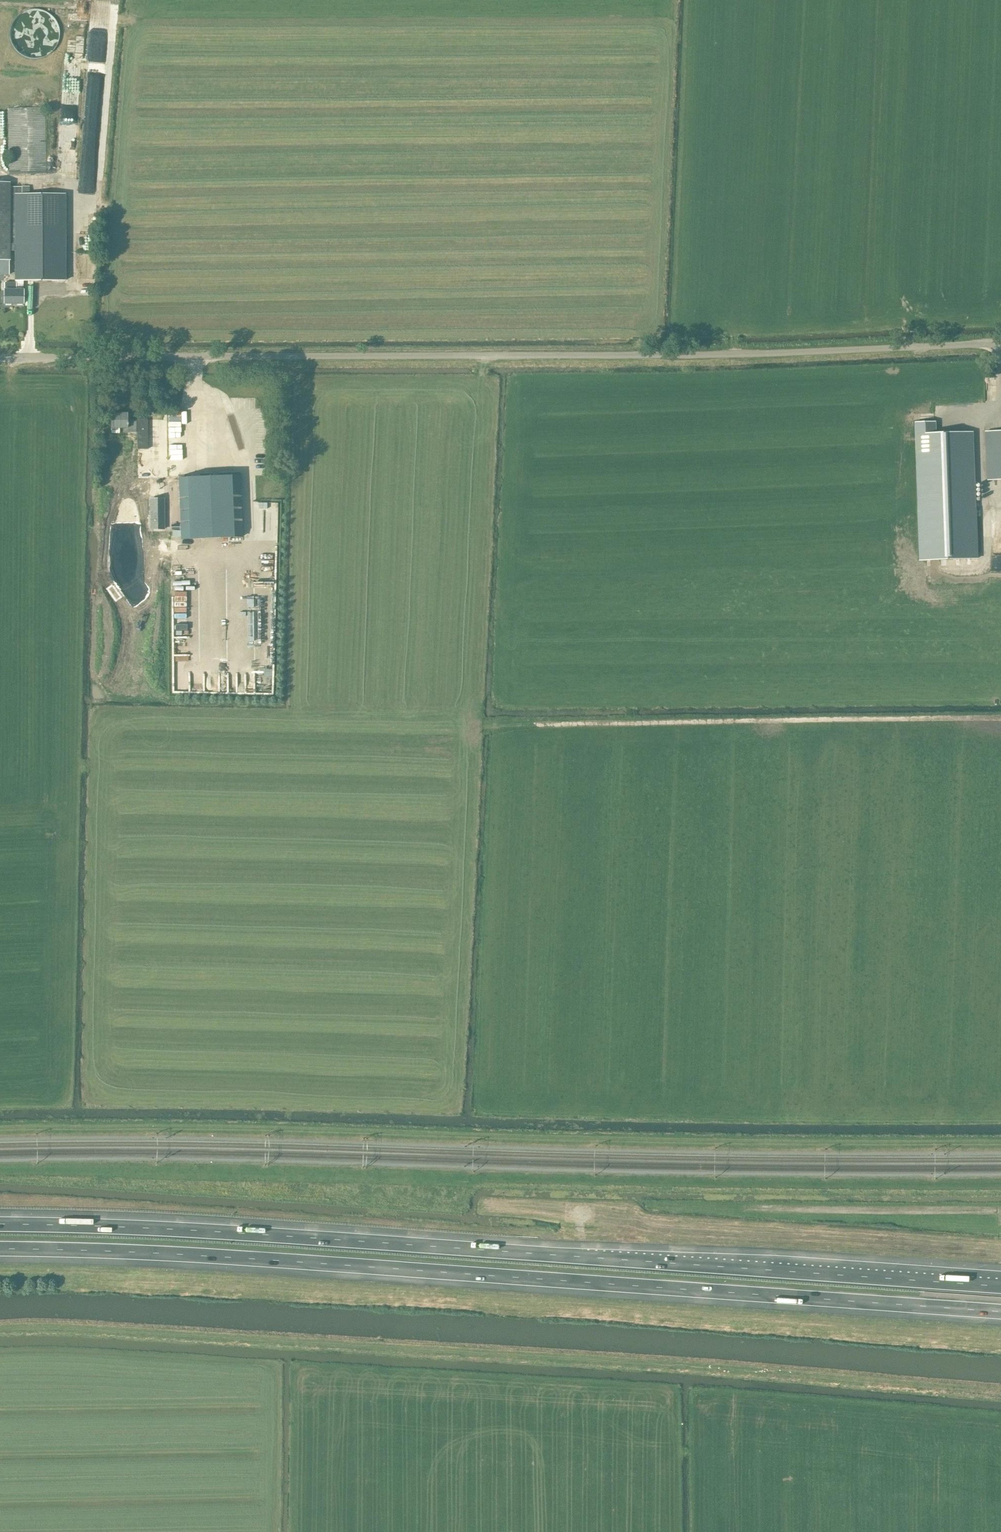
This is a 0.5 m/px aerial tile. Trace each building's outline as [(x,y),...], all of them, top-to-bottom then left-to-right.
[(58,47),(49,7),(16,15),(26,55),(58,47)] [(100,47),(103,48),(103,22),(96,22),(96,18),(90,18),(89,59),(100,59),(100,47)] [(46,107),(7,108),(8,174),(46,173),(46,107)] [(6,280),(16,280),(16,290),(4,290),(4,303),(23,303),(23,290),(24,290),(24,280),(49,280),(66,280),(65,244),(52,244),(52,241),(68,241),(68,217),(74,217),(74,201),(69,201),(68,194),(55,195),(56,201),(45,201),(45,212),(35,213),(9,212),(9,182),(0,182),(0,261),(9,261),(9,251),(14,251),(14,274),(6,274),(6,280)] [(108,412),(108,427),(125,427),(125,412),(108,412)] [(916,421),(919,511),(975,509),(972,431),(935,432),(934,421),(916,421)] [(985,431),(987,481),(1000,480),(1000,430),(985,431)] [(181,539),(242,537),(240,476),(179,478),(181,539)] [(259,566),(267,566),(266,542),(258,543),(259,566)] [(201,633),(214,633),(214,623),(201,623),(201,633)]
